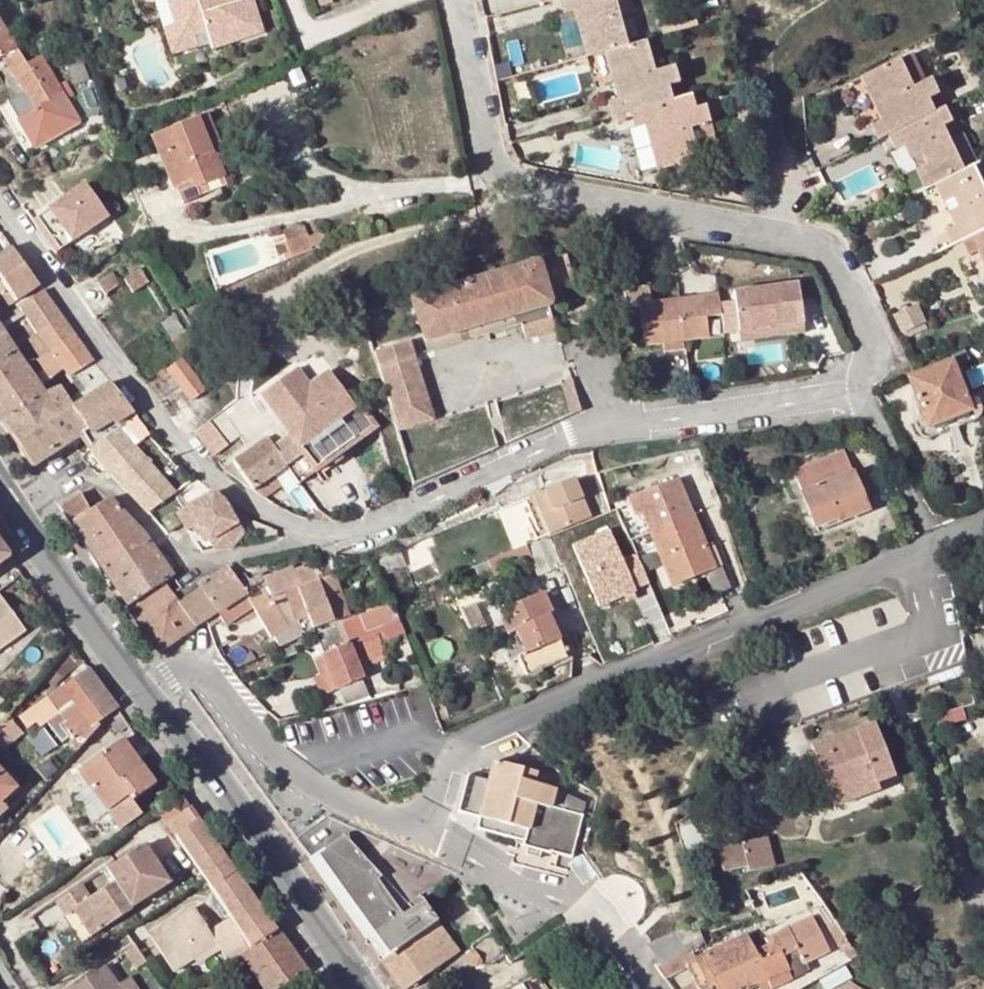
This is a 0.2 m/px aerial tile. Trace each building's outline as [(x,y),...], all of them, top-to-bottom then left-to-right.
[(173,25),(178,40),(194,35),(207,31),(204,0),(166,0),(173,25)] [(207,31),(207,37),(212,50),(262,33),(252,0),(247,0),(239,2),(225,7),(223,0),(204,0),(207,31)] [(565,12),(573,10),(578,26),(588,23),(590,34),(581,36),(586,55),(604,50),(627,44),(625,35),(615,0),(562,0),(565,12)] [(4,30),(13,24),(2,5),(0,6),(0,32),(4,30)] [(588,23),(578,26),(581,36),(590,34),(588,23)] [(197,47),(194,35),(178,40),(173,25),(162,29),(171,56),(197,47)] [(0,32),(0,59),(2,58),(9,68),(11,66),(13,68),(22,84),(5,95),(35,139),(78,111),(64,90),(73,84),(64,70),(55,76),(42,56),(37,47),(22,57),(4,30),(0,32)] [(613,115),(631,111),(671,100),(667,86),(678,83),(673,66),(654,71),(645,39),(627,44),(604,50),(610,70),(621,68),(623,79),(613,81),(617,97),(608,100),(613,115)] [(78,49),(64,57),(76,86),(90,80),(78,49)] [(887,135),(935,112),(928,99),(937,94),(930,78),(919,84),(906,56),(861,78),(869,96),(880,90),(885,101),(874,106),(881,121),(872,125),(879,139),(887,135)] [(307,79),(302,68),(288,74),(293,85),(307,79)] [(621,68),(610,70),(613,81),(623,79),(621,68)] [(671,100),(631,111),(635,125),(644,123),(649,139),(659,136),(661,148),(651,150),(657,169),(698,158),(690,128),(709,124),(705,106),(694,108),(691,95),(671,100)] [(935,112),(887,135),(894,150),(902,146),(908,159),(915,155),(917,160),(950,143),(942,127),(951,123),(944,108),(935,112)] [(221,170),(211,146),(207,136),(215,131),(207,114),(150,138),(171,191),(174,190),(221,170)] [(220,142),(215,131),(207,136),(211,146),(220,142)] [(659,136),(649,139),(651,150),(661,148),(659,136)] [(923,189),(932,185),(964,170),(950,143),(917,160),(920,167),(914,170),(923,189)] [(920,167),(917,160),(910,163),(914,170),(920,167)] [(937,194),(976,175),(972,167),(964,170),(932,185),(937,194)] [(983,229),(983,192),(976,175),(937,194),(942,203),(950,199),(954,208),(946,212),(951,223),(953,226),(944,231),(951,245),(960,241),(983,229)] [(45,208),(70,244),(110,217),(85,181),(45,208)] [(950,199),(942,203),(946,212),(954,208),(950,199)] [(309,221),(283,230),(291,255),(317,247),(309,221)] [(960,241),(968,255),(976,252),(983,269),(983,229),(960,241)] [(531,248),(536,265),(538,264),(554,260),(549,243),(531,248)] [(7,308),(39,287),(12,247),(0,255),(0,297),(7,308)] [(538,264),(546,290),(574,282),(567,256),(554,260),(538,264)] [(432,294),(412,299),(424,341),(550,306),(546,290),(538,264),(536,265),(515,270),(432,294)] [(141,270),(125,280),(134,293),(149,282),(141,270)] [(110,273),(97,282),(106,294),(119,285),(110,273)] [(682,340),(677,299),(650,302),(648,287),(626,290),(628,304),(641,303),(646,344),(682,340)] [(799,287),(734,294),(738,334),(783,329),(782,314),(802,312),(799,287)] [(61,319),(42,291),(11,313),(30,340),(61,319)] [(719,295),(677,299),(682,340),(710,337),(708,318),(721,317),(719,295)] [(919,306),(896,314),(903,335),(927,327),(919,306)] [(783,329),(738,334),(739,343),(804,336),(802,312),(782,314),(783,329)] [(557,330),(553,316),(520,325),(524,340),(557,330)] [(61,319),(30,340),(41,358),(47,354),(49,356),(54,352),(52,348),(72,335),(61,319)] [(0,360),(15,350),(0,329),(0,360)] [(44,395),(40,387),(65,369),(71,378),(92,363),(75,340),(72,335),(52,348),(54,352),(49,356),(47,354),(41,358),(38,360),(45,370),(34,377),(27,368),(0,386),(0,419),(3,423),(44,395)] [(408,341),(375,349),(400,428),(433,419),(408,341)] [(27,368),(15,350),(0,360),(0,386),(27,368)] [(221,413),(182,359),(166,371),(189,402),(186,405),(202,426),(221,413)] [(953,361),(909,378),(924,419),(927,428),(971,411),(968,402),(953,361)] [(290,435),(273,447),(286,465),(299,483),(377,427),(360,404),(354,408),(329,372),(308,387),(295,369),(260,394),(290,435)] [(575,393),(571,380),(560,384),(568,417),(580,412),(575,393)] [(81,399),(104,433),(131,414),(107,385),(81,399)] [(61,388),(44,395),(3,423),(33,467),(79,435),(85,431),(71,406),(70,403),(61,388)] [(71,406),(85,431),(79,435),(86,447),(90,451),(108,438),(104,433),(81,399),(71,406)] [(927,428),(924,419),(915,421),(920,435),(930,438),(976,420),(982,412),(976,399),(968,402),(971,411),(927,428)] [(90,451),(107,470),(146,514),(165,500),(176,493),(135,446),(149,435),(135,418),(118,430),(108,438),(90,451)] [(264,497),(281,484),(275,474),(286,465),(273,447),(266,438),(232,461),(248,482),(254,490),(264,497)] [(99,476),(107,470),(90,451),(84,455),(81,457),(99,476)] [(846,452),(796,471),(815,525),(838,517),(840,521),(868,510),(846,452)] [(248,482),(232,461),(223,467),(245,484),(248,482)] [(275,474),(281,484),(286,491),(299,483),(286,465),(275,474)] [(552,533),(592,516),(575,477),(536,493),(552,533)] [(679,477),(628,497),(636,516),(642,514),(671,585),(717,566),(679,477)] [(254,490),(248,482),(245,484),(251,488),(254,490)] [(179,496),(176,493),(165,500),(168,505),(174,515),(176,513),(194,502),(187,491),(179,496)] [(114,586),(159,555),(145,536),(109,499),(92,510),(79,494),(60,507),(114,586)] [(240,530),(238,525),(222,499),(218,496),(214,495),(211,494),(207,496),(201,498),(194,502),(176,513),(184,524),(202,550),(240,530)] [(184,524),(176,513),(174,515),(168,505),(150,517),(166,533),(184,524)] [(611,528),(572,544),(598,610),(638,594),(611,528)] [(549,534),(475,566),(479,576),(492,570),(493,574),(523,561),(525,567),(534,564),(539,575),(562,565),(549,534)] [(10,557),(0,542),(0,563),(10,557)] [(409,565),(403,549),(372,560),(378,577),(409,565)] [(172,576),(159,555),(114,586),(122,598),(160,653),(206,623),(217,615),(199,589),(179,602),(165,581),(172,576)] [(233,604),(244,621),(257,612),(272,639),(290,628),(273,601),(272,602),(261,583),(247,593),(230,568),(199,589),(217,615),(233,604)] [(274,596),(286,591),(295,613),(306,609),(314,630),(349,616),(334,573),(302,585),(293,568),(266,579),(274,596)] [(544,593),(511,607),(515,615),(501,621),(507,636),(518,633),(526,653),(518,657),(526,678),(570,659),(550,614),(553,613),(544,593)] [(2,599),(0,600),(0,653),(27,635),(2,599)] [(388,603),(361,615),(366,629),(382,623),(388,639),(406,632),(394,601),(388,603)] [(233,604),(217,615),(228,632),(244,621),(233,604)] [(331,674),(337,689),(364,678),(359,663),(371,658),(373,660),(387,654),(378,633),(361,641),(359,640),(351,643),(348,643),(323,654),(315,657),(322,674),(323,678),(331,674)] [(71,644),(50,666),(63,679),(82,660),(71,644)] [(109,718),(119,712),(89,670),(79,677),(109,718)] [(329,692),(337,689),(331,674),(323,678),(322,674),(315,677),(317,680),(323,695),(329,692)] [(109,718),(79,677),(61,689),(71,704),(58,713),(64,722),(58,727),(74,749),(91,727),(107,719),(109,718)] [(942,679),(933,682),(935,690),(945,687),(942,679)] [(109,718),(107,719),(118,733),(129,725),(119,712),(109,718)] [(8,718),(0,725),(0,753),(21,732),(8,718)] [(874,725),(814,747),(836,806),(878,792),(875,784),(893,777),(874,725)] [(122,740),(79,770),(108,811),(128,796),(133,802),(155,785),(122,740)] [(592,819),(581,816),(582,815),(553,807),(557,789),(536,783),(538,772),(523,768),(514,760),(509,764),(494,761),(488,782),(469,777),(460,812),(478,817),(475,828),(523,841),(522,845),(528,846),(527,852),(541,856),(542,850),(571,858),(573,847),(584,850),(592,819)] [(15,787),(0,771),(0,800),(15,787)] [(177,839),(197,824),(178,796),(115,841),(121,850),(132,843),(132,840),(147,830),(151,835),(166,825),(177,839)] [(177,839),(204,881),(211,890),(234,875),(197,824),(177,839)] [(312,858),(331,885),(348,911),(367,937),(377,930),(392,953),(441,921),(442,920),(430,900),(414,910),(346,834),(312,858)] [(765,837),(718,849),(724,872),(746,867),(747,871),(773,865),(765,837)] [(234,875),(211,890),(230,919),(250,949),(278,931),(239,883),(234,875)] [(81,886),(55,902),(63,915),(71,910),(89,938),(131,911),(114,883),(88,899),(81,886)] [(842,945),(844,943),(849,938),(845,934),(822,903),(817,907),(842,945)] [(250,949),(230,919),(210,932),(193,908),(184,913),(211,948),(217,944),(222,952),(230,962),(240,956),(250,949)] [(211,948),(184,913),(148,937),(172,973),(197,958),(211,948)] [(696,962),(702,973),(711,968),(717,979),(722,988),(747,988),(764,980),(768,988),(807,969),(805,966),(804,965),(829,953),(809,915),(766,937),(769,944),(756,950),(747,935),(696,962)] [(461,952),(441,921),(392,953),(383,959),(404,988),(408,988),(461,952)] [(693,947),(685,926),(648,943),(660,961),(693,947)] [(377,930),(367,937),(383,959),(392,953),(377,930)] [(257,979),(264,988),(279,988),(306,972),(278,931),(250,949),(240,956),(249,970),(257,979)] [(484,966),(505,952),(493,933),(472,947),(473,950),(469,953),(467,955),(466,958),(466,961),(468,964),(470,966),(472,967),(476,967),(479,966),(483,964),(484,966)] [(844,943),(855,956),(862,953),(858,948),(853,942),(849,938),(844,943)] [(216,955),(222,952),(217,944),(211,948),(216,955)] [(133,946),(122,953),(133,969),(144,962),(133,946)] [(211,948),(197,958),(202,965),(216,955),(211,948)] [(69,988),(119,988),(115,983),(102,966),(69,988)] [(711,968),(702,973),(708,984),(717,979),(711,968)] [(257,979),(249,970),(241,976),(248,985),(257,979)] [(115,983),(119,988),(138,988),(128,974),(115,983)] [(507,988),(547,988),(535,974),(507,988)] [(849,979),(833,988),(866,988),(849,979)]
